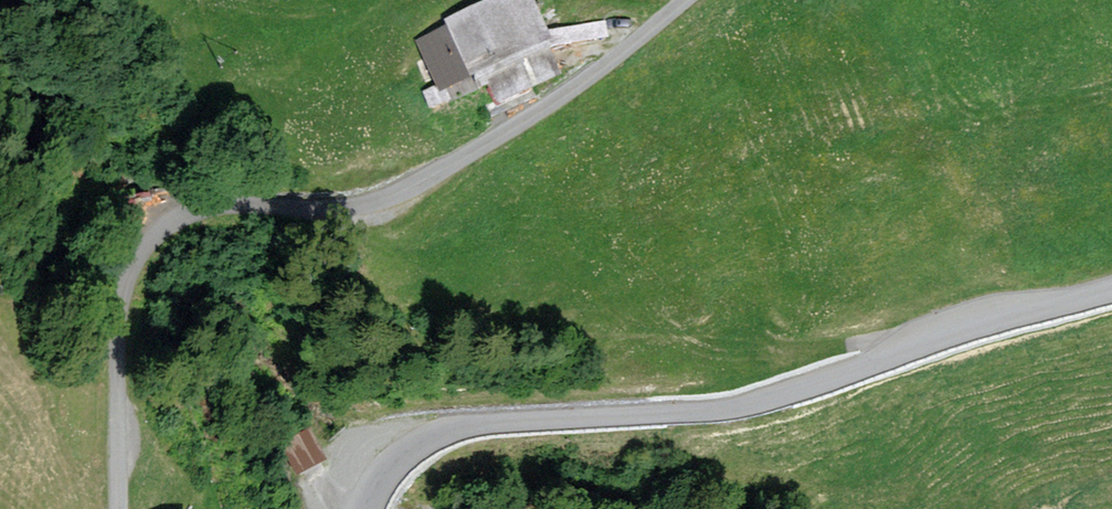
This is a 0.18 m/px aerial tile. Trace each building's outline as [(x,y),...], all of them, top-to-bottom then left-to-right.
[(413,40),(436,85),(439,91),(471,75),(477,88),(489,84),(497,100),(486,105),(492,115),(536,94),(533,87),(561,75),(552,48),(609,37),(606,20),(548,29),(535,0),(485,0),(443,18),(446,24),(413,40)] [(439,91),(436,85),(422,90),(429,107),(444,102),(439,91)] [(309,426),(279,442),(296,473),(325,457),(309,426)]
